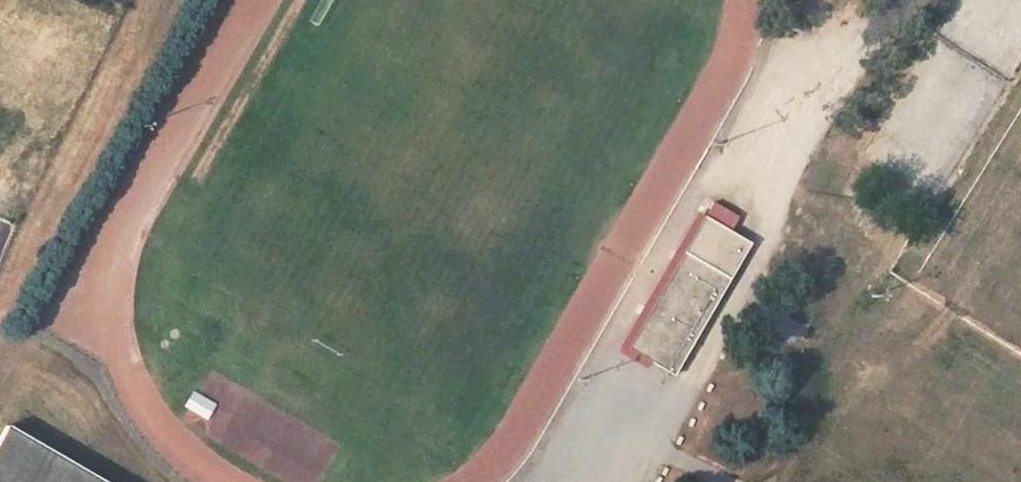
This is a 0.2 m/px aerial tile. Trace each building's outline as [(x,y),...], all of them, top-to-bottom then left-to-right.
[(695,259),(639,353),(674,373),(750,242),(730,231),(738,217),(713,202),(684,252),(695,259)] [(695,259),(684,252),(629,347),(639,353),(695,259)] [(183,407),(206,418),(215,401),(192,390),(183,407)] [(90,477),(91,475),(63,458),(61,460),(36,445),(38,443),(8,425),(0,439),(0,481),(98,481),(90,477)]
